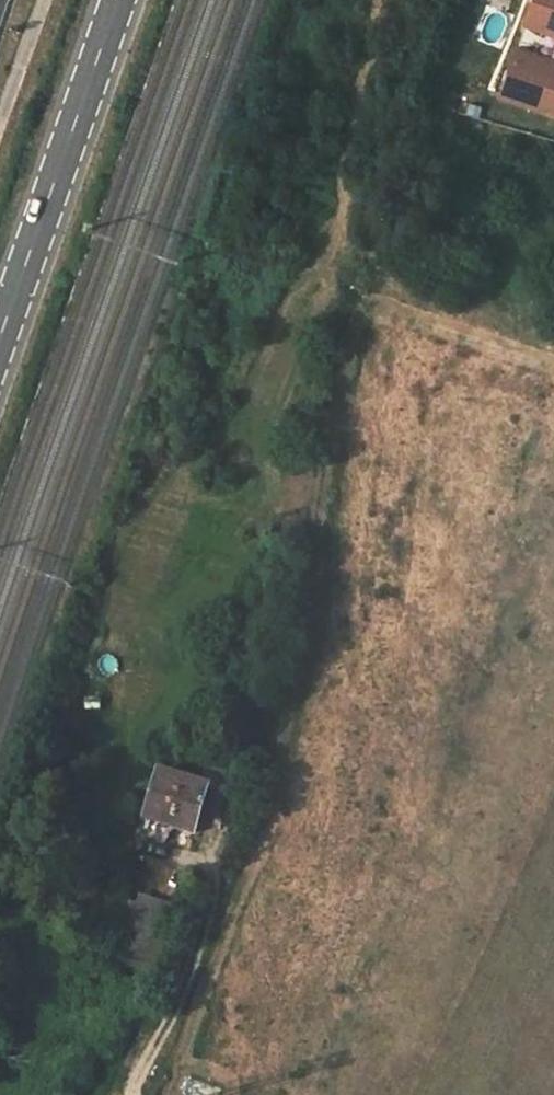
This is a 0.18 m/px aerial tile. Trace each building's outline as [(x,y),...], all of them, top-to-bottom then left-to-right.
[(528,25),(553,34),(553,0),(536,0),(528,25)] [(550,61),(519,50),(502,98),(553,116),(553,51),(550,61)] [(204,783),(162,771),(148,819),(197,833),(203,812),(220,818),(238,760),(213,752),(204,783)] [(121,959),(138,906),(123,901),(106,955),(121,959)] [(121,959),(145,967),(156,936),(171,940),(177,919),(138,906),(121,959)] [(156,936),(145,967),(161,972),(171,940),(156,936)] [(188,1094),(217,1094),(219,1088),(193,1079),(188,1094)]
